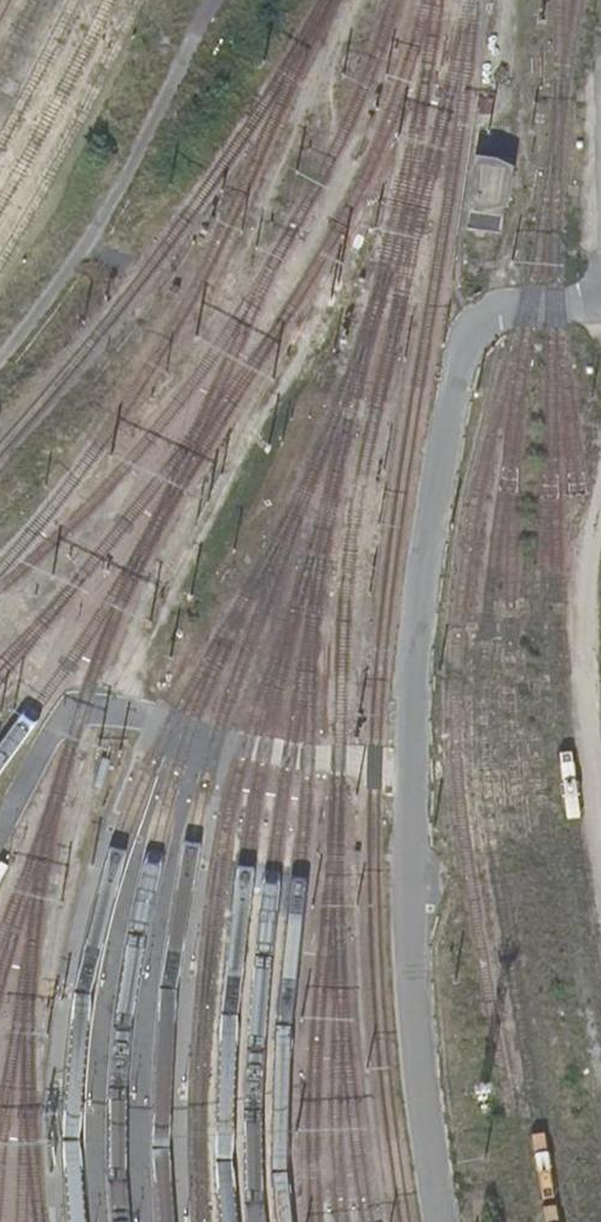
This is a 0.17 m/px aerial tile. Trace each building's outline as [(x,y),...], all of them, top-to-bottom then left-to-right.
[(478,157),(467,231),(501,236),(512,162),(478,157)]
